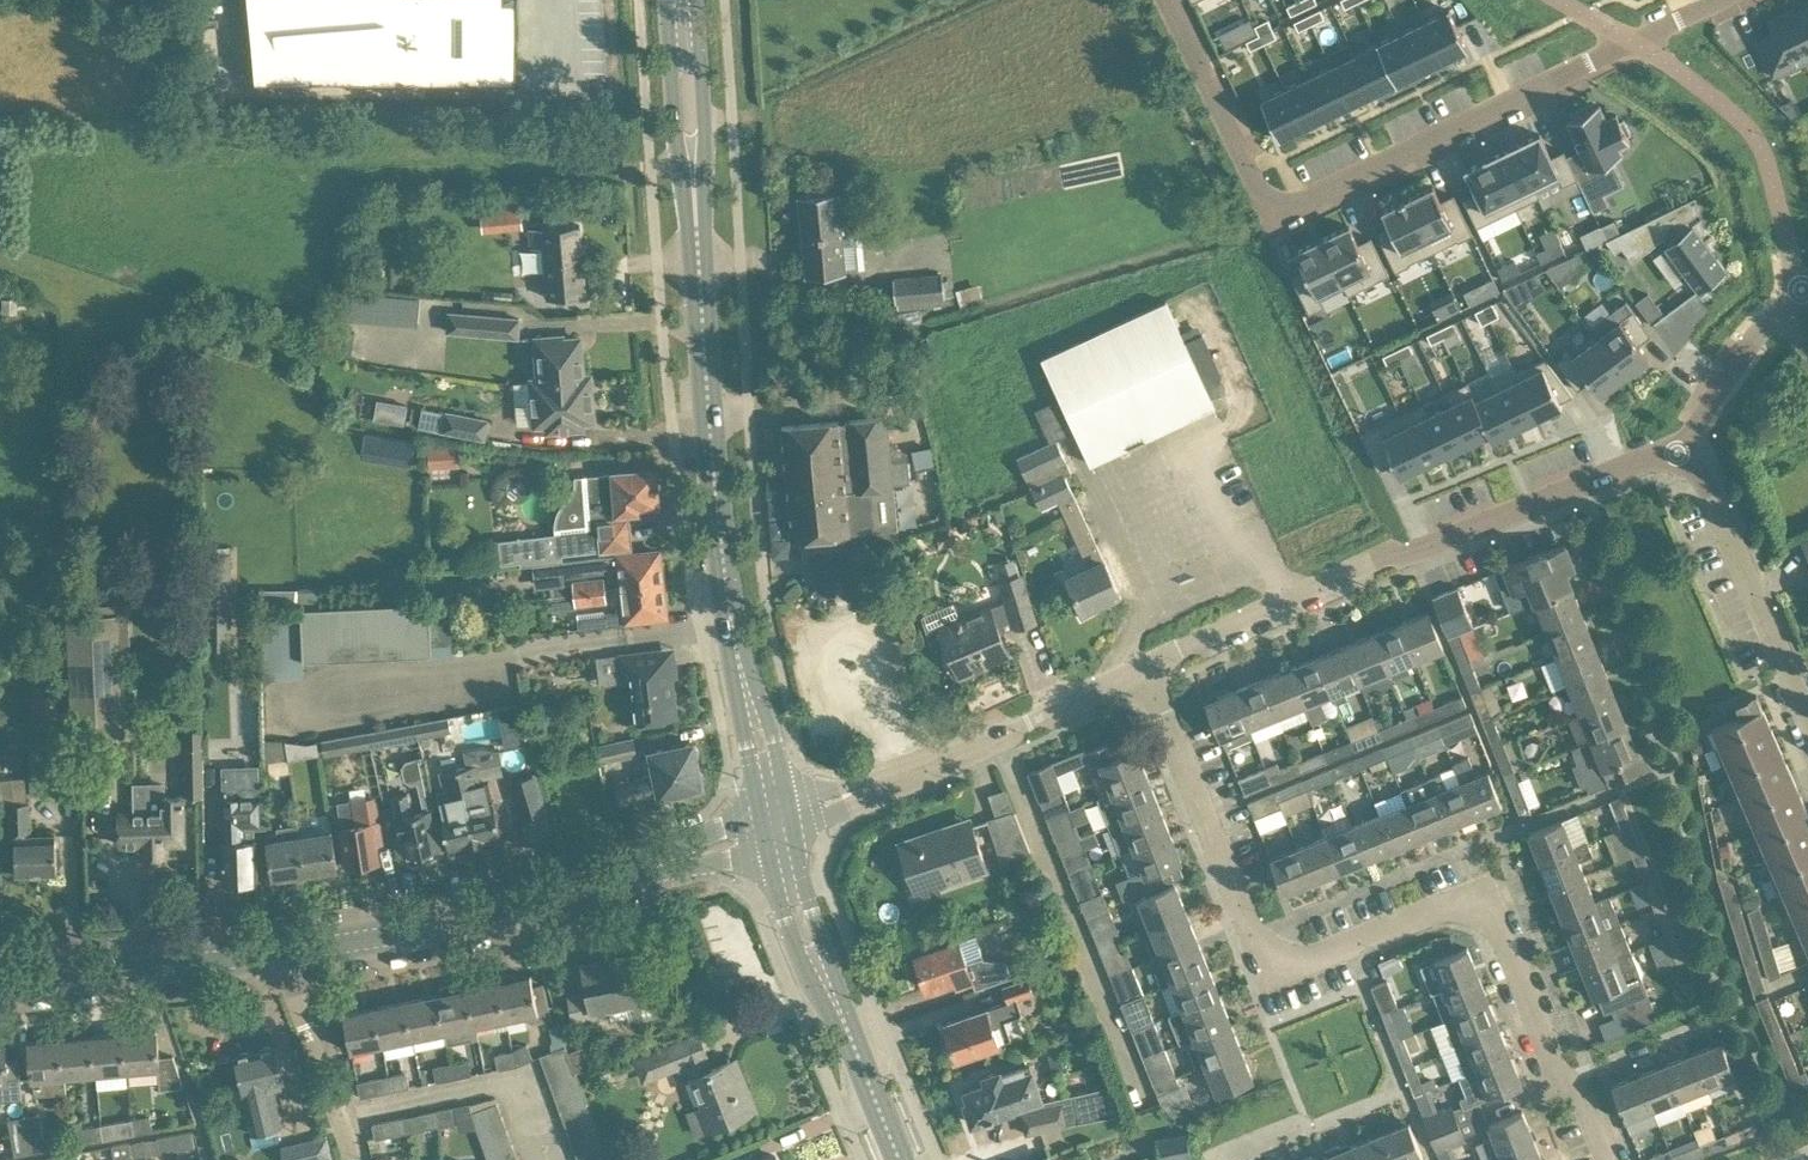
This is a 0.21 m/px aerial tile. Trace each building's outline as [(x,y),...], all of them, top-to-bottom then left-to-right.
[(256,80),(517,79),(517,0),(249,0),(256,80)] [(1301,0),(1300,0),(1288,6),(1292,15),(1305,9),(1301,0)] [(1305,9),(1318,2),(1317,0),(1301,0),(1305,9)] [(1806,4),(1807,6),(1797,11),(1796,9),(1768,22),(1772,31),(1756,38),(1774,75),(1799,63),(1797,58),(1807,53),(1807,3),(1806,4)] [(1325,17),(1321,8),(1308,14),(1312,23),(1325,17)] [(1449,9),(1426,20),(1445,59),(1468,48),(1449,9)] [(1312,23),(1308,14),(1295,20),(1299,29),(1312,23)] [(1256,25),(1260,34),(1273,28),(1269,19),(1256,25)] [(1445,59),(1426,20),(1402,31),(1421,71),(1445,59)] [(1264,43),(1278,37),(1273,28),(1260,34),(1264,43)] [(1421,71),(1402,31),(1379,43),(1398,82),(1421,71)] [(1264,43),(1260,34),(1247,41),(1251,49),(1264,43)] [(1398,82),(1379,43),(1355,54),(1374,93),(1398,82)] [(1374,93),(1355,54),(1332,65),(1351,105),(1374,93)] [(1351,105),(1332,65),(1308,77),(1327,116),(1351,105)] [(1327,116),(1308,77),(1285,88),(1304,127),(1327,116)] [(1304,127),(1285,88),(1261,99),(1281,139),(1304,127)] [(1580,149),(1567,155),(1578,178),(1594,211),(1609,203),(1595,176),(1615,166),(1612,159),(1623,154),(1620,147),(1631,142),(1627,135),(1631,133),(1624,119),(1620,121),(1617,113),(1606,118),(1600,104),(1576,116),(1578,121),(1569,126),(1580,149)] [(1540,133),(1514,145),(1539,197),(1540,196),(1538,191),(1561,180),(1563,185),(1578,178),(1567,155),(1564,150),(1551,156),(1540,133)] [(1539,197),(1514,145),(1491,157),(1516,208),(1539,197)] [(1516,208),(1491,157),(1466,169),(1477,192),(1464,199),(1478,226),(1516,208)] [(1433,185),(1408,197),(1434,251),(1458,239),(1459,241),(1473,234),(1454,194),(1441,200),(1433,185)] [(864,236),(844,238),(840,191),(823,193),(799,195),(807,276),(830,273),(847,272),(847,271),(867,269),(864,236)] [(1696,196),(1614,235),(1632,260),(1664,237),(1668,242),(1666,244),(1700,290),(1701,288),(1699,286),(1705,281),(1708,284),(1727,270),(1701,235),(1705,232),(1701,217),(1690,220),(1686,214),(1700,211),(1696,196)] [(1434,251),(1408,197),(1382,210),(1389,226),(1377,232),(1396,271),(1411,264),(1410,263),(1434,251)] [(522,204),(497,206),(499,229),(524,227),(522,204)] [(562,296),(586,294),(580,224),(557,226),(546,227),(546,228),(531,229),(532,239),(532,243),(545,242),(547,266),(549,297),(562,296)] [(1350,225),(1323,238),(1349,294),(1389,274),(1371,236),(1358,243),(1350,225)] [(1601,225),(1583,234),(1590,247),(1607,239),(1601,225)] [(1349,294),(1323,238),(1296,251),(1304,269),(1292,275),(1310,313),(1324,306),(1321,299),(1345,287),(1349,294)] [(1565,251),(1561,242),(1548,248),(1552,257),(1565,251)] [(1513,259),(1497,267),(1504,280),(1520,272),(1513,259)] [(1546,268),(1560,287),(1573,277),(1562,261),(1546,268)] [(944,298),(943,280),(942,273),(894,277),(897,303),(900,303),(901,308),(943,305),(942,299),(944,298)] [(1470,303),(1499,290),(1494,278),(1465,292),(1470,303)] [(420,296),(352,290),(350,317),(418,323),(420,296)] [(14,314),(16,296),(5,294),(3,312),(14,314)] [(1215,406),(1166,300),(1104,329),(1154,435),(1215,406)] [(1493,302),(1484,306),(1491,320),(1499,315),(1493,302)] [(1476,311),(1482,324),(1491,319),(1484,307),(1476,311)] [(1639,344),(1651,335),(1633,310),(1597,337),(1594,332),(1593,333),(1625,376),(1649,358),(1639,344)] [(450,312),(448,330),(489,334),(491,316),(450,312)] [(1453,321),(1440,328),(1445,336),(1457,330),(1453,321)] [(1440,328),(1427,334),(1432,343),(1445,336),(1440,328)] [(1077,431),(1082,441),(1092,463),(1154,435),(1104,329),(1043,357),(1062,398),(1077,431)] [(1625,376),(1593,333),(1556,360),(1578,389),(1591,380),(1601,394),(1625,376)] [(580,338),(566,339),(565,336),(542,338),(537,338),(540,379),(540,380),(583,377),(583,376),(580,338)] [(1409,342),(1396,349),(1401,358),(1414,351),(1409,342)] [(1396,349),(1383,355),(1388,364),(1401,358),(1396,349)] [(1573,395),(1552,366),(1546,358),(1517,372),(1515,367),(1514,367),(1538,417),(1562,406),(1560,401),(1573,395)] [(1538,417),(1514,367),(1492,378),(1516,428),(1538,417)] [(592,379),(590,379),(590,375),(583,376),(583,377),(540,380),(540,379),(533,379),(534,390),(532,391),(534,413),(536,413),(536,423),(549,422),(550,429),(557,428),(581,427),(580,420),(593,419),(593,415),(595,415),(592,379)] [(1516,428),(1492,378),(1491,379),(1493,384),(1473,393),(1468,382),(1467,382),(1494,439),(1516,428)] [(1494,439),(1467,382),(1445,393),(1469,443),(1490,433),(1493,439),(1494,439)] [(1445,393),(1423,403),(1447,453),(1469,443),(1445,393)] [(404,423),(408,405),(378,400),(375,418),(404,423)] [(1447,453),(1423,403),(1401,414),(1425,464),(1447,453)] [(420,425),(444,429),(485,437),(488,419),(423,407),(420,425)] [(1425,464),(1401,414),(1361,433),(1379,470),(1394,462),(1401,476),(1425,464)] [(849,421),(839,422),(839,420),(783,425),(793,538),(850,533),(876,530),(872,490),(885,489),(884,487),(893,484),(911,483),(909,451),(891,443),(889,416),(855,419),(849,420),(849,421)] [(363,433),(362,454),(413,458),(414,437),(363,433)] [(1087,521),(1066,475),(1072,472),(1057,440),(1057,439),(1049,442),(1039,447),(1018,457),(1041,508),(1059,500),(1072,528),(1089,567),(1068,577),(1064,568),(1053,573),(1061,591),(1072,586),(1073,588),(1074,590),(1068,594),(1082,618),(1105,605),(1103,601),(1120,593),(1105,560),(1116,555),(1110,543),(1099,548),(1087,521)] [(917,468),(935,464),(931,445),(912,449),(917,468)] [(429,469),(460,467),(459,447),(428,449),(429,469)] [(639,504),(658,503),(655,469),(632,471),(597,473),(575,476),(575,481),(574,486),(572,492),(569,496),(565,500),(561,506),(558,512),(556,518),(555,525),(555,532),(499,539),(502,563),(521,560),(521,565),(533,563),(562,559),(563,559),(562,554),(600,550),(600,552),(633,549),(630,516),(623,517),(623,510),(625,510),(640,509),(639,504)] [(965,519),(965,518),(961,504),(951,508),(950,508),(954,522),(955,522),(965,519)] [(889,539),(899,539),(899,528),(879,530),(879,540),(889,539)] [(1566,571),(1575,567),(1565,543),(1548,550),(1548,549),(1528,557),(1528,558),(1498,570),(1514,611),(1536,602),(1536,601),(1572,587),(1573,587),(1566,571)] [(621,565),(623,587),(663,583),(659,550),(639,553),(638,551),(594,556),(563,559),(562,559),(564,576),(604,571),(603,567),(621,565)] [(998,579),(1020,570),(1015,558),(993,566),(998,579)] [(1036,620),(1028,597),(1021,574),(1004,580),(1009,597),(962,617),(954,599),(923,612),(932,640),(944,635),(952,653),(961,675),(986,664),(985,661),(1009,651),(997,624),(1014,617),(1017,626),(1036,620)] [(589,579),(592,601),(607,600),(604,578),(589,579)] [(589,579),(573,582),(574,593),(575,603),(592,601),(589,579)] [(555,595),(574,593),(573,582),(564,583),(553,584),(555,595)] [(578,612),(579,627),(621,623),(621,622),(646,619),(646,617),(666,615),(663,583),(623,587),(626,610),(605,612),(605,609),(578,612)] [(1547,629),(1583,614),(1572,587),(1536,601),(1536,602),(1547,629)] [(1434,599),(1449,636),(1476,624),(1461,588),(1434,599)] [(432,608),(430,608),(430,610),(456,606),(455,589),(431,590),(432,608)] [(430,610),(430,608),(429,601),(300,607),(303,660),(432,653),(452,653),(452,642),(432,645),(430,610)] [(432,645),(452,642),(449,608),(456,607),(456,606),(430,610),(432,645)] [(1401,623),(1415,659),(1444,648),(1429,611),(1401,623)] [(1558,656),(1594,642),(1583,614),(1547,629),(1558,656)] [(119,659),(118,615),(86,616),(68,617),(73,737),(123,735),(119,659)] [(1373,634),(1388,670),(1415,659),(1401,623),(1373,634)] [(1449,636),(1461,664),(1470,660),(1459,632),(1449,636)] [(1388,670),(1373,634),(1346,645),(1360,681),(1388,670)] [(1569,684),(1605,669),(1594,642),(1558,656),(1569,684)] [(1318,656),(1333,692),(1336,702),(1347,698),(1344,688),(1360,681),(1346,645),(1318,656)] [(637,721),(654,719),(678,716),(672,662),(650,665),(648,652),(654,651),(654,650),(630,652),(618,654),(621,675),(631,674),(632,681),(637,721)] [(1291,667),(1305,704),(1312,721),(1328,716),(1321,697),(1333,692),(1318,656),(1291,667)] [(1291,667),(1263,678),(1278,715),(1305,704),(1291,667)] [(1474,669),(1464,673),(1472,691),(1481,688),(1474,669)] [(1569,684),(1580,712),(1616,697),(1605,669),(1569,684)] [(34,694),(32,694),(33,729),(57,728),(57,694),(50,694),(50,671),(33,671),(34,694)] [(1274,716),(1278,715),(1263,678),(1236,690),(1250,726),(1274,716)] [(1482,718),(1491,714),(1481,688),(1472,691),(1482,718)] [(1207,701),(1226,748),(1254,736),(1250,726),(1236,690),(1207,701)] [(1712,728),(1807,948),(1807,811),(1757,694),(1736,703),(1741,716),(1712,728)] [(1448,713),(1466,705),(1462,695),(1444,703),(1448,713)] [(1627,724),(1616,697),(1580,712),(1591,739),(1627,724)] [(531,743),(521,703),(498,707),(506,748),(531,743)] [(1420,724),(1440,716),(1436,706),(1416,714),(1420,724)] [(1443,734),(1474,720),(1470,711),(1439,724),(1443,734)] [(449,716),(414,723),(417,737),(452,730),(449,716)] [(1412,727),(1408,717),(1388,725),(1393,735),(1412,727)] [(371,745),(417,737),(414,723),(368,731),(371,745)] [(1415,745),(1443,734),(1439,724),(1411,735),(1415,745)] [(1627,777),(1651,767),(1643,747),(1637,749),(1627,724),(1591,739),(1572,747),(1590,792),(1611,783),(1610,783),(1627,776),(1627,777)] [(1496,725),(1487,729),(1494,746),(1503,743),(1496,725)] [(186,796),(204,795),(203,727),(188,727),(188,745),(186,745),(186,771),(185,771),(185,774),(186,774),(186,796)] [(1353,739),(1357,749),(1384,738),(1380,728),(1353,739)] [(325,754),(371,745),(368,731),(322,740),(325,754)] [(1415,745),(1411,735),(1384,746),(1388,756),(1397,753),(1415,745)] [(1691,740),(1692,740),(1697,753),(1709,748),(1703,735),(1691,740)] [(33,793),(75,791),(74,774),(73,738),(30,739),(33,793)] [(595,746),(598,761),(636,753),(633,738),(595,746)] [(264,754),(287,753),(287,739),(264,740),(264,754)] [(1325,750),(1330,760),(1357,749),(1353,739),(1325,750)] [(1494,746),(1502,766),(1505,774),(1515,770),(1524,767),(1523,766),(1525,765),(1514,739),(1503,743),(1494,746)] [(317,740),(307,742),(309,756),(319,754),(317,740)] [(1087,748),(1029,771),(1048,818),(1070,809),(1057,774),(1089,761),(1092,767),(1100,764),(1110,793),(1149,777),(1137,749),(1118,757),(1111,740),(1088,750),(1087,748)] [(694,741),(670,746),(651,750),(656,773),(615,781),(620,802),(696,786),(695,783),(698,778),(702,778),(694,741)] [(572,745),(542,751),(545,767),(575,761),(572,745)] [(1384,746),(1366,754),(1370,764),(1388,756),(1384,746)] [(478,769),(477,763),(473,749),(463,751),(467,765),(459,767),(476,842),(503,836),(494,799),(492,800),(479,803),(475,784),(482,783),(478,769)] [(1330,760),(1325,750),(1318,753),(1306,759),(1310,768),(1330,760)] [(287,753),(264,754),(265,761),(269,761),(270,774),(290,771),(289,758),(287,753)] [(1503,804),(1494,781),(1489,770),(1477,775),(1469,755),(1453,762),(1455,766),(1475,815),(1503,804)] [(407,791),(392,795),(398,820),(401,833),(405,832),(409,853),(410,854),(423,851),(426,854),(435,852),(436,848),(440,847),(435,824),(431,809),(435,808),(424,756),(407,759),(402,766),(405,779),(412,784),(418,782),(423,807),(411,810),(407,791)] [(1343,774),(1361,767),(1357,757),(1339,765),(1343,774)] [(1301,772),(1297,762),(1281,769),(1285,779),(1301,772)] [(224,797),(221,798),(225,881),(228,881),(232,885),(240,885),(244,881),(258,880),(255,825),(267,825),(266,796),(260,796),(259,765),(223,766),(224,786),(239,786),(239,797),(224,797)] [(1239,778),(1245,795),(1274,783),(1268,766),(1239,778)] [(1448,826),(1475,815),(1455,766),(1441,772),(1428,777),(1448,826)] [(459,767),(441,772),(445,791),(442,792),(447,811),(442,812),(445,825),(450,848),(476,842),(459,767)] [(1316,785),(1334,778),(1330,768),(1312,775),(1316,785)] [(1517,776),(1517,774),(1515,770),(1505,774),(1507,780),(1514,798),(1522,818),(1522,819),(1532,815),(1532,814),(1524,793),(1517,776)] [(523,817),(546,810),(534,772),(512,779),(523,817)] [(1149,777),(1110,793),(1097,798),(1108,825),(1160,804),(1149,777)] [(1421,837),(1448,826),(1428,777),(1401,788),(1407,803),(1421,837)] [(29,803),(28,779),(0,779),(0,803),(7,803),(29,803)] [(1312,804),(1307,789),(1303,779),(1277,790),(1276,790),(1283,807),(1285,814),(1287,814),(1312,804)] [(119,813),(119,819),(119,843),(145,843),(145,855),(166,854),(166,842),(186,841),(184,795),(165,795),(164,782),(135,782),(136,812),(119,813)] [(1283,807),(1276,790),(1270,792),(1248,801),(1252,810),(1253,814),(1255,818),(1277,809),(1282,807),(1283,807)] [(1621,795),(1611,799),(1620,822),(1622,827),(1632,823),(1621,795)] [(382,841),(379,818),(376,797),(352,800),(339,802),(340,810),(345,842),(349,866),(379,861),(377,842),(382,841)] [(16,836),(16,850),(17,873),(58,872),(56,833),(30,834),(29,803),(7,803),(9,836),(16,836)] [(1380,814),(1394,848),(1421,837),(1407,803),(1380,814)] [(1160,804),(1108,825),(1119,853),(1135,846),(1171,832),(1160,804)] [(1048,818),(1059,845),(1081,836),(1070,809),(1048,818)] [(997,817),(995,817),(1009,859),(1011,859),(1031,851),(1022,828),(1015,810),(1014,811),(997,817)] [(1367,859),(1353,825),(1349,814),(1322,825),(1326,836),(1340,870),(1367,859)] [(1353,825),(1367,859),(1394,848),(1380,814),(1353,825)] [(1529,832),(1540,860),(1574,847),(1563,819),(1529,832)] [(1632,823),(1622,827),(1633,854),(1643,850),(1632,823)] [(274,877),(306,872),(298,824),(277,827),(278,832),(269,833),(270,839),(268,839),(270,854),(274,877)] [(921,835),(900,842),(914,884),(939,875),(942,883),(987,868),(973,825),(923,842),(921,835)] [(332,829),(300,834),(306,872),(338,867),(334,843),(332,829)] [(1123,899),(1162,884),(1184,875),(1179,862),(1182,860),(1171,832),(1135,846),(1144,869),(1116,881),(1123,899)] [(1059,845),(1070,873),(1092,864),(1081,836),(1059,845)] [(1299,847),(1313,881),(1340,870),(1326,836),(1299,847)] [(1540,860),(1551,887),(1585,874),(1579,860),(1593,854),(1588,841),(1574,847),(1540,860)] [(1722,857),(1731,855),(1728,843),(1720,845),(1722,857)] [(1271,858),(1285,892),(1313,881),(1299,847),(1271,858)] [(1643,850),(1633,854),(1644,881),(1654,877),(1643,850)] [(1081,900),(1103,891),(1092,864),(1070,873),(1081,900)] [(1551,887),(1562,914),(1596,901),(1585,874),(1551,887)] [(1753,993),(1754,992),(1765,987),(1733,883),(1716,874),(1753,993)] [(1654,877),(1644,881),(1651,896),(1655,908),(1665,905),(1654,877)] [(1152,926),(1187,912),(1176,883),(1140,897),(1152,926)] [(1562,914),(1573,941),(1606,928),(1601,914),(1615,909),(1610,895),(1596,901),(1562,914)] [(1655,908),(1665,934),(1675,930),(1665,905),(1655,908)] [(1781,973),(1760,905),(1748,910),(1769,978),(1781,973)] [(1092,928),(1105,923),(1114,919),(1110,909),(1088,918),(1092,928)] [(1163,953),(1198,939),(1187,912),(1152,926),(1163,953)] [(1573,941),(1583,968),(1631,949),(1621,922),(1606,928),(1573,941)] [(1675,930),(1665,934),(1676,963),(1678,963),(1687,959),(1675,930)] [(1006,962),(984,958),(976,935),(916,954),(927,987),(955,978),(958,984),(972,980),(975,989),(1011,977),(1006,962)] [(1099,947),(1103,956),(1125,947),(1122,938),(1099,947)] [(1161,986),(1173,981),(1209,967),(1198,939),(1163,953),(1150,958),(1161,986)] [(1434,960),(1445,988),(1479,975),(1468,947),(1434,960)] [(1658,1018),(1649,995),(1642,978),(1631,949),(1583,968),(1594,996),(1598,995),(1605,1012),(1618,1007),(1627,1030),(1658,1018)] [(663,995),(657,996),(649,958),(603,967),(602,960),(583,964),(587,987),(588,989),(592,1009),(600,1008),(632,1001),(636,1020),(661,1015),(660,1012),(659,1009),(665,1008),(663,995)] [(1066,977),(1078,972),(1073,961),(1061,966),(1066,977)] [(1132,965),(1110,974),(1122,1002),(1144,993),(1132,965)] [(1173,981),(1184,1009),(1220,994),(1209,967),(1173,981)] [(531,974),(513,978),(512,974),(498,977),(499,981),(507,1019),(525,1015),(526,1019),(532,1023),(550,1019),(548,1006),(538,1008),(536,998),(536,997),(531,974)] [(1450,1000),(1438,1004),(1445,1020),(1490,1002),(1479,975),(1445,988),(1446,989),(1450,1000)] [(956,1056),(978,1049),(1001,1041),(1011,1037),(1005,1021),(1023,1014),(1018,998),(1034,993),(1029,977),(1004,986),(1009,1000),(944,1022),(956,1056)] [(1388,979),(1371,985),(1383,1013),(1393,1009),(1399,1006),(1388,979)] [(509,1028),(507,1019),(499,981),(468,987),(476,1025),(494,1021),(496,1031),(509,1028)] [(468,987),(454,990),(451,987),(438,990),(437,994),(445,1031),(464,1028),(476,1025),(468,987)] [(1122,1002),(1133,1030),(1155,1021),(1144,993),(1122,1002)] [(414,1037),(445,1031),(437,994),(406,1000),(414,1037)] [(1186,1040),(1231,1022),(1220,994),(1184,1009),(1169,1015),(1180,1042),(1186,1040)] [(1807,1085),(1807,1076),(1806,1070),(1799,1072),(1768,995),(1756,1000),(1790,1081),(1807,1085)] [(414,1037),(406,1000),(375,1006),(383,1044),(413,1038),(414,1037)] [(1501,1029),(1490,1002),(1445,1020),(1456,1047),(1501,1029)] [(344,1013),(352,1050),(383,1044),(375,1006),(344,1013)] [(1393,1040),(1403,1036),(1393,1009),(1383,1013),(1393,1040)] [(1144,1058),(1166,1049),(1155,1021),(1133,1030),(1144,1058)] [(1197,1067),(1206,1064),(1242,1049),(1231,1022),(1186,1040),(1197,1067)] [(1501,1029),(1456,1047),(1466,1074),(1512,1056),(1501,1029)] [(184,1085),(178,1067),(174,1055),(159,1057),(157,1030),(125,1033),(128,1070),(159,1067),(161,1087),(184,1085)] [(125,1033),(93,1035),(97,1073),(98,1088),(114,1086),(112,1071),(128,1070),(125,1033)] [(653,1052),(634,1060),(642,1083),(678,1069),(679,1071),(687,1068),(709,1129),(735,1118),(757,1109),(757,1108),(756,1109),(747,1086),(740,1089),(729,1061),(710,1069),(705,1055),(707,1054),(699,1034),(677,1043),(653,1052)] [(62,1038),(65,1075),(97,1073),(93,1035),(62,1038)] [(567,1045),(568,1044),(565,1036),(553,1040),(551,1044),(553,1050),(561,1047),(567,1045)] [(1404,1068),(1414,1064),(1403,1036),(1393,1040),(1404,1068)] [(30,1041),(32,1065),(33,1078),(65,1075),(62,1038),(30,1041)] [(1722,1041),(1694,1052),(1708,1086),(1736,1074),(1722,1041)] [(0,1043),(0,1100),(23,1098),(19,1056),(7,1057),(6,1043),(0,1043)] [(517,1065),(534,1057),(528,1043),(513,1050),(516,1065),(517,1065)] [(569,1050),(570,1050),(568,1044),(567,1045),(561,1047),(553,1050),(540,1054),(541,1055),(545,1068),(572,1059),(569,1050)] [(286,1082),(277,1045),(235,1055),(254,1133),(283,1126),(273,1085),(286,1082)] [(578,1071),(590,1067),(583,1045),(570,1050),(569,1050),(572,1059),(577,1072),(577,1074),(579,1074),(578,1071)] [(1147,1067),(1161,1061),(1170,1058),(1166,1049),(1144,1058),(1147,1067)] [(1206,1064),(1209,1070),(1217,1092),(1254,1078),(1242,1049),(1206,1064)] [(496,1053),(499,1069),(516,1065),(513,1050),(512,1050),(496,1053)] [(1694,1052),(1667,1063),(1681,1096),(1686,1110),(1713,1099),(1708,1086),(1694,1052)] [(434,1066),(437,1081),(456,1077),(451,1054),(450,1054),(452,1062),(434,1066)] [(1500,1093),(1523,1084),(1512,1056),(1466,1074),(1460,1076),(1467,1094),(1466,1095),(1459,1097),(1463,1108),(1470,1105),(1489,1097),(1500,1093)] [(469,1059),(453,1062),(456,1077),(472,1074),(469,1059)] [(577,1072),(572,1059),(545,1068),(550,1082),(577,1072)] [(1000,1070),(984,1075),(987,1082),(966,1089),(969,1100),(966,1101),(973,1122),(1013,1109),(1013,1107),(1042,1097),(1031,1062),(1001,1072),(1000,1070)] [(1654,1107),(1681,1096),(1667,1063),(1640,1074),(1654,1107)] [(1434,1076),(1422,1081),(1414,1064),(1404,1068),(1415,1094),(1415,1095),(1416,1095),(1428,1089),(1433,1087),(1434,1087),(1438,1085),(1434,1076)] [(393,1090),(410,1086),(407,1071),(390,1075),(393,1090)] [(583,1086),(579,1074),(577,1074),(577,1072),(550,1082),(555,1096),(583,1086)] [(1640,1074),(1612,1085),(1626,1118),(1654,1107),(1640,1074)] [(361,1096),(393,1090),(390,1075),(358,1081),(361,1096)] [(1155,1084),(1158,1094),(1181,1085),(1177,1075),(1155,1084)] [(1042,1097),(1021,1104),(1027,1132),(1066,1124),(1090,1119),(1117,1113),(1111,1085),(1043,1100),(1042,1097)] [(588,1100),(583,1086),(555,1096),(561,1110),(588,1100)] [(593,1114),(588,1100),(561,1110),(566,1124),(593,1114)] [(472,1111),(477,1125),(503,1116),(498,1102),(472,1111)] [(1452,1106),(1446,1109),(1424,1117),(1431,1134),(1459,1122),(1452,1106)] [(440,1125),(457,1122),(454,1107),(437,1110),(440,1125)] [(419,1114),(422,1129),(440,1125),(437,1110),(419,1114)] [(1523,1110),(1501,1119),(1490,1123),(1495,1136),(1478,1142),(1484,1157),(1501,1151),(1534,1138),(1523,1110)] [(24,1116),(31,1153),(46,1150),(39,1113),(24,1116)] [(598,1127),(593,1114),(566,1124),(571,1137),(598,1127)] [(132,1118),(135,1133),(153,1130),(150,1115),(132,1118)] [(8,1119),(15,1156),(31,1153),(24,1116),(8,1119)] [(408,1132),(405,1118),(405,1116),(373,1123),(376,1138),(408,1132)] [(477,1125),(480,1134),(482,1139),(508,1129),(503,1116),(477,1125)] [(132,1118),(99,1124),(102,1139),(135,1133),(132,1118)] [(74,1123),(69,1123),(70,1131),(72,1144),(102,1139),(99,1124),(83,1126),(82,1121),(74,1123)] [(1423,1155),(1410,1122),(1382,1133),(1393,1159),(1412,1159),(1423,1155)] [(1441,1159),(1453,1159),(1448,1146),(1465,1139),(1459,1122),(1431,1134),(1441,1159)] [(1755,1123),(1733,1132),(1727,1134),(1727,1132),(1731,1143),(1758,1132),(1755,1123)] [(603,1141),(598,1127),(571,1137),(576,1151),(603,1141)] [(482,1139),(487,1153),(513,1143),(508,1129),(482,1139)] [(192,1130),(176,1133),(178,1149),(183,1148),(196,1146),(192,1130)] [(1192,1155),(1187,1132),(1156,1138),(1160,1159),(1169,1159),(1192,1155)] [(176,1133),(144,1139),(147,1155),(178,1149),(176,1133)] [(1361,1159),(1393,1159),(1382,1133),(1355,1144),(1361,1159)] [(1703,1154),(1731,1143),(1727,1134),(1700,1145),(1703,1154)] [(1534,1138),(1501,1151),(1505,1159),(1543,1159),(1534,1138)] [(112,1145),(115,1159),(120,1159),(147,1155),(144,1139),(112,1145)] [(604,1159),(609,1157),(603,1141),(576,1151),(579,1159),(601,1159),(604,1159)] [(518,1157),(513,1143),(487,1153),(490,1159),(510,1159),(518,1157)] [(1355,1144),(1344,1148),(1338,1146),(1326,1151),(1328,1155),(1330,1159),(1361,1159),(1355,1144)] [(1673,1156),(1675,1159),(1688,1159),(1703,1154),(1700,1145),(1687,1150),(1673,1156)] [(293,1159),(323,1159),(323,1148),(293,1148),(293,1159)] [(1664,1151),(1642,1159),(1675,1159),(1673,1156),(1670,1148),(1664,1151)] [(78,1151),(62,1153),(64,1159),(80,1159),(78,1151)]
